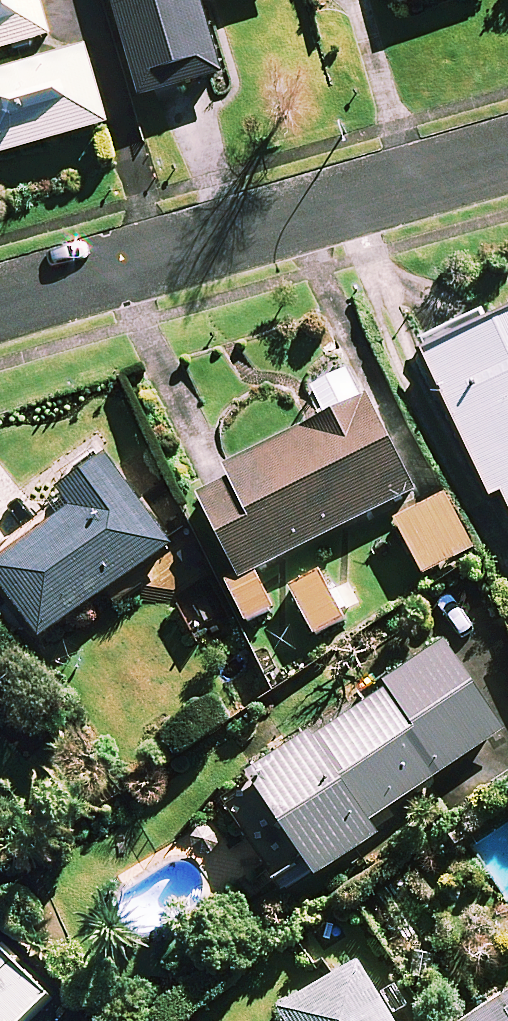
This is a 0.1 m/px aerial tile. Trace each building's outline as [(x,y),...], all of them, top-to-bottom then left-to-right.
[(40,0),(0,0),(0,54),(52,40),(40,0)] [(143,101),(224,77),(202,3),(213,0),(113,0),(143,101)] [(86,51),(0,75),(0,159),(109,127),(86,51)] [(489,334),(484,324),(424,351),(493,501),(504,495),(507,503),(507,325),(489,334)] [(415,495),(368,401),(229,470),(237,487),(204,503),(242,581),(230,587),(249,624),(275,611),(256,574),(415,495)] [(109,463),(65,496),(69,502),(0,553),(0,582),(45,643),(172,549),(109,463)] [(474,552),(447,499),(398,524),(424,577),(474,552)] [(343,612),(349,609),(338,590),(332,594),(320,573),(289,590),(319,641),(350,623),(343,612)] [(444,646),(386,683),(389,688),(276,760),(281,768),(227,802),(279,884),(309,865),(318,879),(381,840),(370,823),(450,773),(468,802),(507,777),(507,748),(444,646)] [(54,1001),(0,945),(0,1020),(33,1020),(54,1001)] [(363,968),(279,1017),(281,1020),(394,1020),(363,968)] [(478,1020),(507,1020),(507,1001),(478,1020)]
